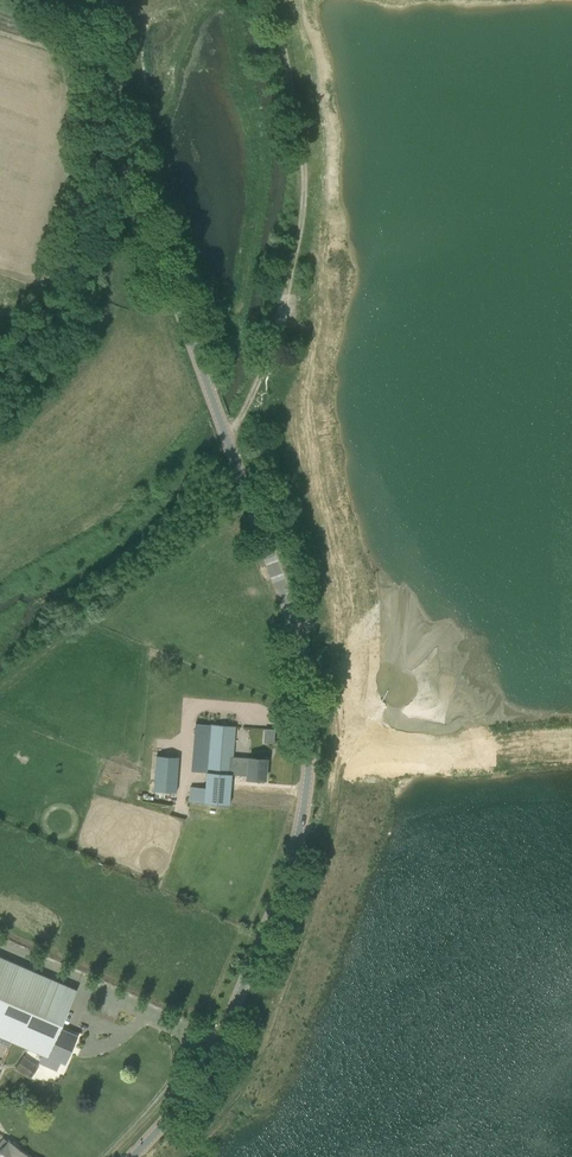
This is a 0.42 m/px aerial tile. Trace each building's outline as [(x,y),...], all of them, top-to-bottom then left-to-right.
[(233,756),(235,725),(211,724),(208,770),(206,770),(204,787),(190,786),(189,801),(228,803),(231,774),(247,775),(247,778),(265,779),(267,759),(249,757),(249,758),(233,756)] [(263,742),(275,742),(275,728),(264,728),(263,742)] [(156,755),(153,791),(176,792),(179,757),(156,755)] [(60,1028),(76,990),(0,957),(0,1036),(36,1052),(48,1023),(60,1028)] [(48,1023),(36,1052),(43,1055),(40,1063),(56,1070),(60,1061),(65,1063),(77,1035),(60,1028),(48,1023)] [(15,1069),(23,1074),(31,1061),(23,1056),(15,1069)] [(4,1138),(0,1144),(0,1156),(29,1156),(4,1138)]
